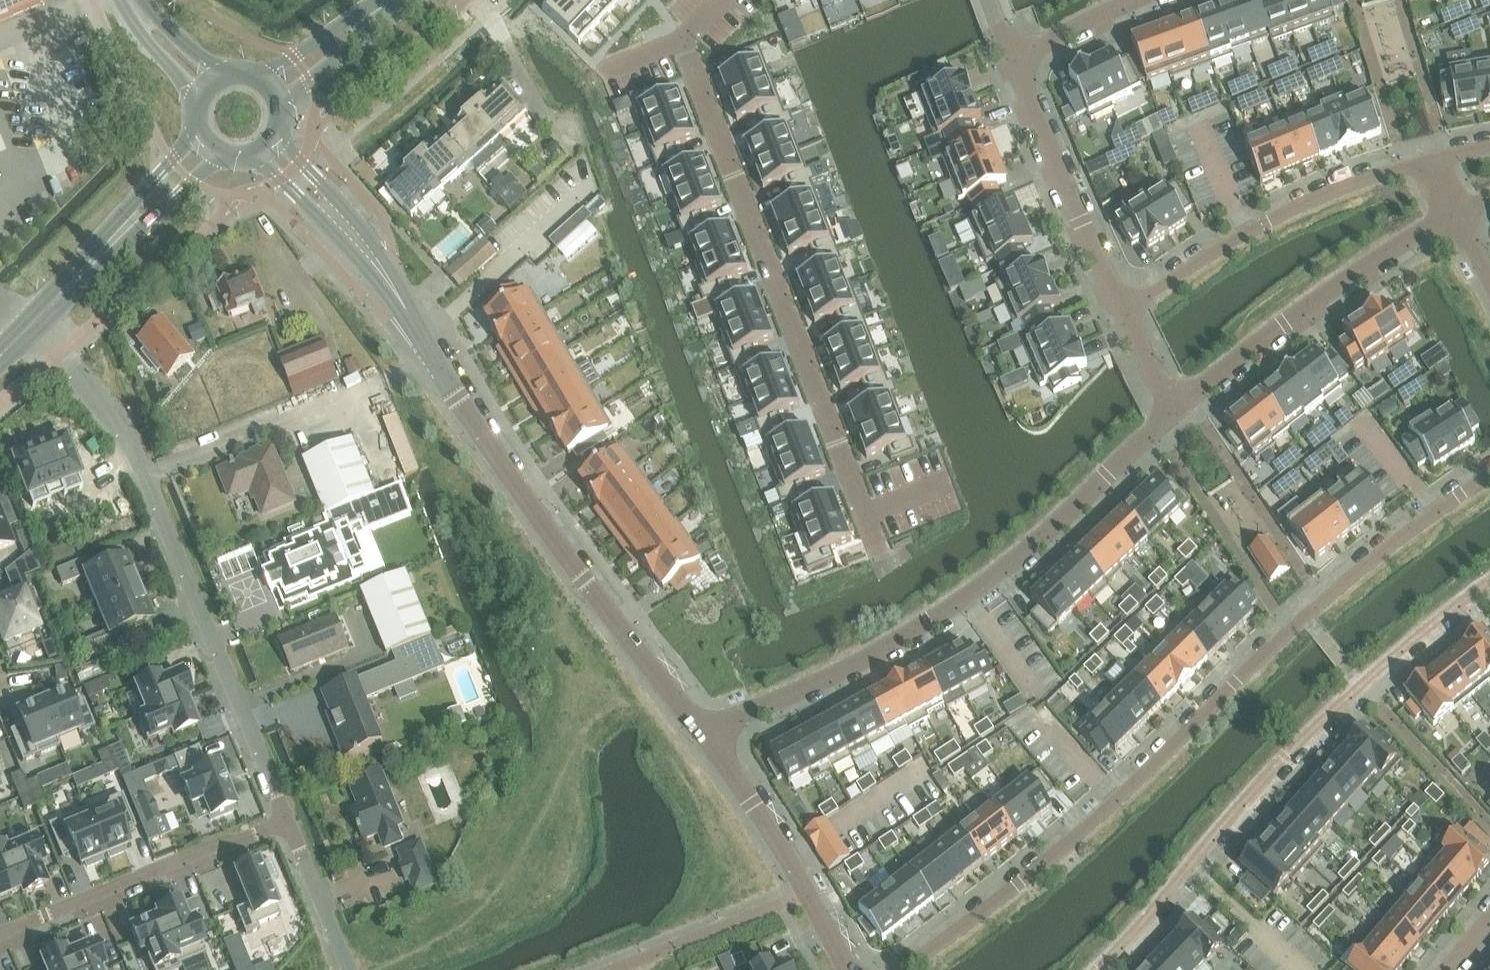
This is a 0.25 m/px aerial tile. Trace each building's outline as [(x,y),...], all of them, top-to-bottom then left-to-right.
[(38,0),(0,0),(0,23),(41,6),(38,0)] [(542,13),(579,49),(596,31),(563,0),(554,0),(542,13)] [(596,31),(612,15),(596,0),(563,0),(596,31)] [(612,15),(626,0),(596,0),(612,15)] [(1257,0),(1244,0),(1235,3),(1251,46),(1270,39),(1271,39),(1257,0)] [(1280,0),(1257,0),(1271,39),(1270,39),(1272,44),(1293,36),(1280,0)] [(1303,0),(1280,0),(1293,36),(1313,29),(1303,0)] [(1313,29),(1336,21),(1332,12),(1344,8),(1341,0),(1303,0),(1313,29)] [(1483,11),(1489,8),(1489,0),(1479,0),(1483,11)] [(1251,46),(1235,3),(1215,11),(1230,54),(1231,54),(1251,46)] [(1471,16),(1466,5),(1453,10),(1458,21),(1471,16)] [(1458,21),(1453,10),(1441,15),(1445,26),(1458,21)] [(1230,54),(1215,11),(1194,18),(1212,66),(1233,58),(1231,54),(1230,54)] [(1212,66),(1194,18),(1174,25),(1191,73),(1212,66)] [(1481,31),(1476,20),(1463,25),(1468,36),(1481,31)] [(1191,73),(1174,25),(1154,33),(1169,76),(1170,81),(1191,73)] [(1468,36),(1463,25),(1451,30),(1455,42),(1468,36)] [(1169,76),(1154,33),(1132,41),(1147,84),(1169,76)] [(1338,55),(1333,44),(1320,49),(1325,60),(1338,55)] [(740,69),(720,77),(729,100),(768,85),(759,64),(764,62),(759,49),(736,58),(740,69)] [(1325,60),(1320,49),(1308,54),(1312,65),(1325,60)] [(1117,64),(1112,55),(1090,65),(1111,106),(1112,106),(1132,96),(1130,91),(1141,86),(1127,59),(1117,64)] [(1298,71),(1293,60),(1280,66),(1285,77),(1298,71)] [(950,71),(946,61),(938,66),(941,74),(950,71)] [(1339,61),(1326,66),(1331,77),(1344,72),(1339,61)] [(1472,64),(1480,114),(1489,113),(1489,61),(1472,64)] [(1480,114),(1472,64),(1449,68),(1451,78),(1439,80),(1444,109),(1455,107),(1457,118),(1480,114)] [(1111,106),(1090,65),(1069,76),(1074,85),(1063,91),(1076,118),(1087,112),(1092,121),(1114,110),(1112,106),(1111,106)] [(1285,77),(1280,66),(1268,71),(1272,82),(1285,77)] [(1331,77),(1326,66),(1314,71),(1318,82),(1331,77)] [(973,99),(965,78),(954,82),(950,71),(941,74),(922,82),(926,93),(917,97),(926,118),(973,99)] [(1258,88),(1253,77),(1240,82),(1245,93),(1258,88)] [(1305,88),(1300,77),(1288,82),(1293,93),(1305,88)] [(1245,93),(1240,82),(1228,88),(1232,99),(1245,93)] [(1293,93),(1288,82),(1276,87),(1280,98),(1293,93)] [(29,156),(0,85),(0,168),(29,156)] [(768,85),(729,100),(738,124),(758,116),(762,126),(785,117),(781,107),(777,109),(768,85)] [(528,114),(504,87),(488,101),(486,99),(473,111),(499,140),(528,114)] [(653,90),(630,100),(635,112),(639,111),(648,132),(686,117),(678,94),(657,102),(653,90)] [(1267,104),(1263,93),(1250,98),(1255,109),(1267,104)] [(1344,101),(1342,101),(1359,144),(1381,135),(1376,123),(1380,121),(1374,106),(1369,107),(1364,93),(1344,101)] [(1218,105),(1213,94),(1201,99),(1205,110),(1218,105)] [(1359,144),(1342,101),(1340,97),(1321,105),(1340,152),(1359,144)] [(1255,109),(1250,98),(1237,103),(1242,114),(1255,109)] [(975,134),(971,124),(981,120),(973,99),(926,118),(934,139),(943,135),(947,145),(975,134)] [(1205,110),(1201,99),(1188,104),(1192,115),(1205,110)] [(1340,152),(1321,105),(1300,113),(1302,118),(1303,117),(1321,160),(1340,152)] [(499,140),(473,111),(460,123),(462,125),(446,139),(470,166),(476,173),(505,147),(499,140)] [(1159,116),(1163,127),(1176,122),(1172,111),(1159,116)] [(686,117),(648,132),(657,156),(653,158),(657,167),(679,158),(676,148),(696,141),(686,117)] [(766,136),(746,144),(755,167),(794,152),(786,131),(790,129),(785,117),(762,126),(766,136)] [(1321,160),(1303,117),(1302,118),(1284,125),(1302,168),(1321,160)] [(1302,168),(1284,125),(1265,133),(1282,176),(1302,168)] [(1137,131),(1125,137),(1129,148),(1142,142),(1137,131)] [(1282,176),(1265,133),(1243,142),(1260,185),(1282,176)] [(998,161),(989,140),(979,145),(975,134),(947,145),(951,156),(942,159),(951,180),(998,161)] [(1129,148),(1125,137),(1112,142),(1116,153),(1129,148)] [(470,166),(446,139),(430,153),(428,151),(426,153),(415,162),(441,192),(470,166)] [(1130,148),(1128,149),(1119,153),(1123,164),(1136,159),(1131,148),(1130,148)] [(794,152),(755,167),(764,191),(784,183),(788,193),(811,184),(808,175),(803,176),(794,152)] [(1123,164),(1119,153),(1106,158),(1111,169),(1123,164)] [(679,158),(657,167),(661,179),(666,177),(674,199),(712,184),(704,161),(683,169),(679,158)] [(1000,197),(996,186),(1006,182),(998,161),(951,180),(959,201),(968,198),(972,209),(1000,197)] [(441,192),(415,162),(402,175),(404,177),(388,191),(412,218),(441,192)] [(537,183),(547,173),(539,164),(529,174),(537,183)] [(497,173),(489,181),(495,187),(503,179),(497,173)] [(506,180),(493,191),(510,210),(523,198),(506,180)] [(712,184),(674,199),(683,223),(679,225),(682,234),(706,225),(702,215),(722,208),(712,184)] [(792,204),(772,211),(781,234),(820,219),(812,198),(816,196),(811,184),(788,193),(792,204)] [(1165,190),(1163,186),(1143,198),(1143,199),(1167,238),(1187,225),(1181,216),(1192,209),(1176,184),(1165,190)] [(1167,238),(1143,199),(1143,198),(1140,194),(1120,207),(1125,215),(1115,222),(1131,247),(1141,241),(1147,250),(1167,238)] [(1024,223),(1015,203),(1005,207),(1000,197),(972,209),(977,219),(968,223),(977,244),(1024,223)] [(947,216),(953,214),(951,207),(945,209),(947,216)] [(584,209),(579,215),(587,224),(592,218),(584,209)] [(579,215),(573,220),(581,229),(587,224),(579,215)] [(496,230),(487,219),(478,227),(487,238),(496,230)] [(820,219),(781,234),(790,258),(811,250),(815,260),(838,251),(834,242),(829,243),(820,219)] [(573,220),(567,225),(575,234),(581,229),(573,220)] [(1027,258),(1023,248),(1033,244),(1024,223),(977,244),(986,264),(995,260),(999,271),(1027,258)] [(567,225),(561,231),(569,240),(575,234),(567,225)] [(706,225),(682,234),(687,247),(692,245),(700,266),(739,251),(730,228),(710,236),(706,225)] [(561,231),(555,236),(563,245),(569,240),(561,231)] [(555,236),(549,241),(557,250),(563,245),(555,236)] [(459,288),(497,255),(484,241),(447,275),(459,288)] [(739,251),(700,266),(710,290),(705,292),(708,301),(732,292),(728,283),(748,275),(739,251)] [(819,271),(798,279),(807,302),(846,287),(838,265),(842,263),(838,251),(815,260),(819,271)] [(1051,285),(1042,264),(1032,269),(1027,258),(999,271),(1004,281),(995,285),(1004,305),(1051,285)] [(265,303),(253,275),(234,283),(228,281),(221,284),(218,289),(220,295),(213,298),(220,314),(227,311),(229,317),(252,308),(255,317),(263,314),(267,312),(264,303),(265,303)] [(1054,320),(1050,310),(1060,306),(1051,285),(1004,305),(1013,326),(1022,322),(1027,332),(1054,320)] [(846,287),(807,302),(817,325),(837,317),(841,327),(864,318),(860,309),(856,310),(846,287)] [(494,312),(486,317),(493,328),(491,329),(496,338),(543,311),(531,290),(520,297),(515,288),(489,303),(494,312)] [(732,292),(708,301),(713,314),(718,312),(726,333),(765,318),(756,295),(736,303),(732,292)] [(1415,332),(1398,307),(1388,314),(1382,305),(1362,318),(1388,356),(1407,343),(1405,339),(1415,332)] [(543,311),(496,338),(502,348),(504,346),(510,357),(554,330),(543,311)] [(765,318),(726,333),(735,358),(731,359),(735,368),(758,359),(754,349),(774,342),(765,318)] [(845,338),(825,346),(834,369),(872,354),(864,332),(868,330),(864,318),(841,327),(845,338)] [(1388,356),(1362,318),(1342,331),(1348,340),(1338,347),(1355,372),(1365,365),(1368,369),(1388,356)] [(145,350),(141,353),(157,373),(161,370),(169,379),(194,357),(163,320),(137,342),(145,350)] [(1078,347),(1069,326),(1059,330),(1054,320),(1027,332),(1031,342),(1022,346),(1031,367),(1078,347)] [(207,339),(200,324),(190,328),(197,343),(207,339)] [(554,330),(510,357),(522,376),(566,350),(554,330)] [(335,371),(324,344),(280,362),(291,389),(335,371)] [(1082,383),(1077,372),(1087,367),(1078,347),(1031,367),(1040,388),(1049,384),(1054,395),(1082,383)] [(566,350),(522,376),(533,396),(578,370),(566,350)] [(1348,378),(1330,354),(1320,361),(1313,353),(1294,367),(1323,404),(1342,389),(1339,385),(1348,378)] [(872,354),(834,369),(843,392),(863,385),(867,394),(890,385),(886,376),(882,378),(872,354)] [(758,359),(735,368),(740,381),(744,379),(752,400),(791,385),(782,362),(762,369),(758,359)] [(361,372),(357,362),(346,366),(350,376),(361,372)] [(1417,375),(1410,365),(1399,373),(1406,383),(1417,375)] [(1323,404),(1294,367),(1277,381),(1306,417),(1323,404)] [(578,370),(533,396),(545,415),(589,389),(578,370)] [(1406,383),(1399,373),(1388,381),(1394,391),(1406,383)] [(1306,417),(1277,381),(1260,394),(1289,430),(1305,418),(1306,417)] [(1428,391),(1421,381),(1410,388),(1416,398),(1428,391)] [(791,385),(752,400),(762,424),(757,426),(761,436),(784,427),(780,417),(800,409),(791,385)] [(871,405),(851,413),(860,436),(898,421),(890,399),(895,398),(890,385),(867,394),(871,405)] [(1416,398),(1410,388),(1398,396),(1405,406),(1416,398)] [(589,389),(545,415),(551,426),(549,427),(555,436),(601,409),(589,389)] [(1289,430),(1260,394),(1243,407),(1272,444),(1273,443),(1289,430)] [(1479,429),(1462,404),(1452,410),(1450,406),(1430,418),(1430,419),(1454,458),(1474,445),(1468,436),(1479,429)] [(1272,444),(1243,407),(1225,422),(1233,432),(1227,437),(1238,452),(1244,447),(1256,462),(1276,447),(1273,443),(1272,444)] [(601,409),(555,436),(560,446),(562,444),(569,456),(573,453),(584,447),(594,441),(613,429),(601,409)] [(1342,428),(1353,420),(1346,410),(1335,419),(1342,428)] [(1430,419),(1430,418),(1428,414),(1407,428),(1412,436),(1402,442),(1418,468),(1428,461),(1434,471),(1454,458),(1430,419)] [(898,421),(860,436),(869,460),(889,452),(893,463),(917,454),(912,443),(908,444),(898,421)] [(1336,433),(1329,424),(1318,432),(1325,442),(1336,433)] [(784,427),(761,436),(766,448),(770,446),(779,467),(817,452),(808,429),(788,437),(784,427)] [(613,429),(594,441),(598,448),(613,439),(614,441),(619,438),(613,429)] [(1325,442),(1318,432),(1307,441),(1314,450),(1325,442)] [(31,453),(12,460),(26,498),(28,498),(32,508),(50,501),(46,491),(60,486),(64,496),(82,489),(78,478),(80,478),(75,464),(76,463),(71,453),(70,453),(65,439),(46,447),(45,445),(30,451),(31,453)] [(353,441),(303,461),(326,517),(376,497),(353,441)] [(594,441),(584,447),(588,454),(598,448),(594,441)] [(612,446),(602,453),(607,460),(616,452),(612,446)] [(584,447),(573,453),(577,460),(588,454),(584,447)] [(587,474),(581,479),(588,490),(586,491),(593,500),(636,467),(622,448),(616,452),(607,460),(597,467),(587,474)] [(1334,458),(1326,448),(1315,457),(1323,466),(1334,458)] [(294,504),(272,449),(230,466),(230,468),(219,472),(230,498),(252,489),(263,516),(294,504)] [(1302,460),(1295,450),(1284,459),(1291,468),(1302,460)] [(817,452),(779,467),(788,491),(783,493),(787,503),(810,494),(807,484),(826,476),(817,452)] [(602,453),(592,460),(597,467),(607,460),(602,453)] [(1323,466),(1315,457),(1304,465),(1312,475),(1323,466)] [(1291,468),(1284,459),(1273,468),(1280,477),(1291,468)] [(592,460),(582,468),(587,474),(597,467),(592,460)] [(636,467),(593,500),(599,508),(601,507),(608,516),(650,486),(636,467)] [(1385,507),(1357,471),(1337,486),(1340,490),(1341,489),(1366,522),(1385,507)] [(1301,483),(1294,474),(1283,482),(1291,492),(1301,483)] [(1163,491),(1155,482),(1138,498),(1164,526),(1190,502),(1172,483),(1163,491)] [(1291,492),(1283,482),(1272,490),(1280,500),(1291,492)] [(650,486),(608,516),(622,535),(658,507),(659,508),(664,505),(650,486)] [(276,556),(270,558),(276,571),(271,573),(278,590),(283,589),(288,602),(294,599),(295,601),(304,597),(304,595),(309,593),(311,598),(361,577),(354,559),(358,558),(351,541),(347,542),(341,528),(356,522),(361,535),(410,515),(400,487),(376,497),(326,517),(324,517),(329,529),(289,545),(291,549),(286,552),(285,550),(275,554),(276,556)] [(13,545),(3,521),(12,517),(0,488),(0,550),(13,545)] [(1341,489),(1340,490),(1326,501),(1325,502),(1350,535),(1366,522),(1341,489)] [(810,494),(787,503),(792,515),(796,513),(805,534),(844,519),(835,496),(815,504),(810,494)] [(1325,502),(1326,501),(1320,494),(1302,508),(1305,511),(1306,511),(1334,547),(1350,535),(1325,502)] [(1164,526),(1138,498),(1123,512),(1149,540),(1164,526)] [(658,507),(622,535),(636,553),(672,526),(672,525),(659,508),(658,507)] [(1306,511),(1305,511),(1287,525),(1296,537),(1293,539),(1304,554),(1307,551),(1315,562),(1334,547),(1306,511)] [(1149,540),(1123,512),(1108,526),(1134,554),(1149,540)] [(844,519),(805,534),(814,558),(810,560),(814,571),(837,562),(833,551),(853,543),(844,519)] [(672,526),(636,553),(643,563),(641,564),(647,573),(686,544),(686,545),(691,541),(676,521),(672,525),(672,526)] [(1134,554),(1108,526),(1093,540),(1122,572),(1123,571),(1120,568),(1134,554)] [(63,550),(58,539),(42,546),(50,564),(66,558),(63,550)] [(1122,572),(1093,540),(1078,554),(1109,588),(1110,587),(1108,585),(1122,572)] [(1256,562),(1274,549),(1268,540),(1249,552),(1256,562)] [(1198,551),(1189,542),(1184,547),(1192,556),(1198,551)] [(686,544),(647,573),(654,582),(656,580),(664,590),(671,585),(677,593),(701,575),(695,567),(700,563),(686,545),(686,544)] [(1192,556),(1184,547),(1178,553),(1186,562),(1192,556)] [(1288,571),(1274,549),(1256,562),(1270,583),(1288,571)] [(1109,588),(1078,554),(1063,568),(1095,601),(1109,588)] [(140,587),(127,555),(89,571),(84,560),(56,572),(62,587),(84,577),(95,604),(140,587)] [(724,565),(714,570),(717,578),(728,572),(724,565)] [(1095,601),(1063,568),(1048,582),(1075,610),(1089,597),(1094,602),(1095,601)] [(1168,579),(1160,570),(1154,576),(1163,584),(1168,579)] [(1195,579),(1186,570),(1180,576),(1189,584),(1195,579)] [(392,653),(431,637),(406,574),(361,592),(387,655),(392,653)] [(1163,584),(1154,576),(1148,582),(1157,590),(1163,584)] [(1189,584),(1180,576),(1174,581),(1183,590),(1189,584)] [(1257,602),(1235,580),(1226,589),(1221,584),(1204,600),(1237,633),(1253,616),(1248,611),(1257,602)] [(1075,610),(1048,582),(1031,599),(1040,608),(1031,616),(1049,635),(1075,610)] [(115,634),(153,618),(140,587),(95,604),(107,633),(85,642),(91,657),(119,645),(115,634)] [(37,631),(22,595),(0,604),(0,635),(4,645),(37,631)] [(1165,607),(1157,598),(1151,604),(1160,613),(1165,607)] [(1139,607),(1130,599),(1125,604),(1133,613),(1139,607)] [(1237,633),(1204,600),(1189,615),(1194,620),(1194,619),(1222,647),(1237,633)] [(1133,613),(1125,604),(1119,610),(1127,619),(1133,613)] [(1160,613),(1151,604),(1145,609),(1154,618),(1160,613)] [(348,650),(335,618),(279,641),(292,672),(348,650)] [(1194,619),(1194,620),(1181,633),(1180,633),(1207,661),(1222,647),(1194,619)] [(1180,633),(1181,633),(1174,626),(1174,627),(1158,642),(1192,677),(1207,661),(1180,633)] [(1109,636),(1101,627),(1095,632),(1104,641),(1109,636)] [(1134,637),(1126,628),(1120,634),(1128,643),(1134,637)] [(1489,641),(1482,631),(1463,647),(1489,682),(1489,640),(1489,641)] [(1104,641),(1095,632),(1089,638),(1098,647),(1104,641)] [(1128,643),(1120,634),(1114,639),(1122,648),(1128,643)] [(397,664),(323,695),(331,714),(327,715),(345,759),(378,745),(361,703),(444,669),(431,637),(392,653),(397,664)] [(1192,677),(1158,642),(1142,658),(1149,665),(1150,664),(1177,692),(1192,677)] [(993,673),(979,647),(968,652),(964,646),(943,657),(967,699),(987,688),(983,679),(993,673)] [(1489,682),(1463,647),(1444,662),(1472,696),(1489,682)] [(967,699),(943,657),(924,667),(945,705),(946,705),(944,701),(961,691),(966,700),(967,699)] [(1104,666),(1095,657),(1090,663),(1098,672),(1104,666)] [(1472,696),(1444,662),(1425,677),(1453,711),(1472,696)] [(1098,672),(1090,663),(1084,669),(1092,678),(1098,672)] [(1177,692),(1150,664),(1149,665),(1135,679),(1134,680),(1161,707),(1177,692)] [(945,705),(924,667),(905,678),(929,720),(930,719),(927,715),(945,705)] [(1134,680),(1135,679),(1128,672),(1112,688),(1114,689),(1115,689),(1147,721),(1161,707),(1134,680)] [(146,715),(185,699),(186,700),(190,698),(180,674),(161,682),(159,678),(135,688),(146,715)] [(1084,686),(1075,677),(1069,683),(1078,692),(1084,686)] [(1453,711),(1425,677),(1406,693),(1413,702),(1406,708),(1416,720),(1423,714),(1434,727),(1453,711)] [(929,720),(905,678),(886,688),(910,730),(929,720)] [(110,690),(105,679),(83,688),(88,699),(110,690)] [(910,730),(886,688),(867,699),(890,739),(891,738),(887,732),(904,722),(909,731),(910,730)] [(1115,689),(1114,689),(1100,704),(1105,709),(1105,708),(1132,736),(1147,721),(1115,689)] [(94,728),(84,702),(70,707),(64,694),(41,704),(56,741),(57,741),(77,732),(78,735),(94,728)] [(197,727),(186,700),(185,699),(146,715),(137,718),(147,742),(171,732),(173,737),(197,727)] [(890,739),(867,699),(849,709),(871,749),(890,739)] [(56,741),(41,704),(18,713),(23,727),(10,732),(14,744),(22,763),(60,747),(57,741),(56,741)] [(1105,708),(1105,709),(1080,733),(1101,755),(1110,747),(1115,752),(1132,736),(1105,708)] [(467,725),(461,709),(442,716),(449,732),(467,725)] [(871,749),(849,709),(829,720),(852,760),(853,759),(849,753),(866,743),(870,749),(871,749)] [(852,760),(829,720),(811,730),(834,772),(835,771),(834,769),(852,760)] [(994,731),(987,720),(981,725),(978,727),(985,737),(994,731)] [(985,737),(978,727),(969,733),(975,743),(985,737)] [(834,772),(811,730),(792,740),(815,782),(834,772)] [(1385,749),(1391,741),(1379,731),(1373,738),(1364,730),(1348,748),(1385,780),(1400,763),(1385,749)] [(1481,747),(1489,739),(1484,734),(1476,742),(1481,747)] [(1489,750),(1489,740),(1489,739),(1481,747),(1486,753),(1489,750)] [(815,782),(792,740),(771,752),(775,760),(769,764),(778,780),(785,777),(790,785),(810,774),(814,783),(815,782)] [(993,753),(987,743),(976,749),(983,760),(993,753)] [(957,755),(950,745),(944,749),(942,750),(949,761),(957,755)] [(184,783),(182,784),(192,807),(203,802),(211,822),(234,813),(233,809),(236,808),(219,767),(208,772),(198,748),(174,758),(184,783)] [(1348,748),(1333,765),(1369,797),(1385,780),(1348,748)] [(113,761),(108,750),(97,754),(101,766),(113,761)] [(949,761),(942,750),(934,756),(941,766),(949,761)] [(913,762),(906,752),(899,757),(906,767),(913,762)] [(975,765),(968,755),(958,761),(965,772),(975,765)] [(1457,770),(1466,762),(1460,756),(1452,764),(1457,770)] [(906,767),(899,757),(893,761),(899,771),(906,767)] [(117,772),(113,761),(101,766),(106,777),(117,772)] [(955,778),(965,772),(958,761),(948,768),(955,778)] [(1462,775),(1471,767),(1466,762),(1457,770),(1462,775)] [(132,775),(128,764),(116,768),(121,780),(132,775)] [(1333,765),(1318,782),(1347,808),(1362,792),(1369,798),(1369,797),(1333,765)] [(402,825),(380,771),(350,784),(361,809),(352,813),(359,829),(357,829),(359,833),(360,833),(363,841),(379,834),(385,849),(402,842),(396,828),(402,825)] [(1045,800),(1054,793),(1038,772),(1010,794),(1033,825),(1052,810),(1045,800)] [(30,795),(26,784),(21,773),(14,776),(10,777),(19,800),(30,795)] [(877,786),(870,776),(863,781),(870,791),(877,786)] [(41,790),(37,779),(26,784),(30,795),(41,790)] [(870,791),(863,781),(857,785),(863,795),(870,791)] [(1318,782),(1303,799),(1332,825),(1347,808),(1318,782)] [(1431,800),(1439,792),(1433,786),(1425,795),(1431,800)] [(46,802),(41,790),(30,795),(35,806),(46,802)] [(1436,806),(1445,797),(1442,795),(1439,792),(1431,800),(1436,806)] [(1033,825),(1010,794),(993,807),(989,801),(988,802),(1016,838),(1033,825)] [(35,806),(30,795),(19,800),(24,811),(35,806)] [(135,828),(122,796),(85,811),(104,857),(108,855),(110,858),(124,853),(122,850),(127,847),(122,834),(135,828)] [(937,804),(944,814),(954,808),(947,798),(937,804)] [(1303,799),(1287,816),(1324,848),(1317,841),(1332,825),(1303,799)] [(839,811),(832,801),(825,806),(832,816),(839,811)] [(1016,838),(988,802),(971,815),(999,851),(1016,838)] [(832,816),(825,806),(819,810),(825,820),(832,816)] [(1420,812),(1414,806),(1406,815),(1411,821),(1420,812)] [(104,857),(85,811),(48,826),(62,859),(66,857),(75,853),(81,866),(86,864),(87,868),(101,862),(100,859),(104,857)] [(933,821),(926,811),(920,816),(927,826),(933,821)] [(999,851),(971,815),(954,828),(982,865),(999,851)] [(927,826),(920,816),(913,820),(920,830),(927,826)] [(1287,816),(1272,833),(1309,865),(1324,848),(1287,816)] [(1416,828),(1410,822),(1402,831),(1408,836),(1416,828)] [(1391,832),(1385,826),(1377,835),(1383,840),(1391,832)] [(1470,826),(1461,837),(1454,830),(1439,848),(1476,879),(1489,863),(1489,861),(1482,854),(1489,845),(1489,843),(1470,826)] [(982,865),(954,828),(953,829),(955,831),(940,843),(966,877),(982,865)] [(46,886),(38,867),(43,865),(29,832),(1,844),(2,848),(3,848),(21,891),(20,892),(22,896),(46,886)] [(1309,865),(1272,833),(1257,850),(1290,879),(1293,882),(1309,865)] [(899,844),(892,834),(886,838),(892,848),(899,844)] [(1383,840),(1377,835),(1369,844),(1375,849),(1383,840)] [(892,848),(886,838),(879,843),(886,853),(892,848)] [(437,884),(421,843),(398,852),(404,865),(400,866),(406,882),(410,881),(415,893),(437,884)] [(966,877),(940,843),(939,843),(942,847),(927,858),(923,853),(921,854),(950,889),(966,877)] [(1394,850),(1389,845),(1380,854),(1386,859),(1394,850)] [(3,848),(2,848),(0,849),(0,900),(20,892),(21,891),(3,848)] [(1439,848),(1446,854),(1433,870),(1462,896),(1476,879),(1439,848)] [(1290,879),(1257,850),(1241,868),(1250,875),(1241,885),(1261,904),(1270,894),(1274,897),(1290,879)] [(950,889),(921,854),(906,866),(934,902),(950,889)] [(1386,859),(1380,854),(1372,862),(1378,868),(1386,859)] [(865,867),(858,856),(852,861),(858,871),(865,867)] [(1360,865),(1354,859),(1346,868),(1352,874),(1360,865)] [(858,871),(852,861),(845,865),(851,875),(858,871)] [(257,926),(280,917),(275,904),(279,903),(273,890),(270,891),(258,863),(252,866),(251,862),(238,867),(240,871),(234,873),(248,907),(235,912),(246,937),(260,931),(257,926)] [(934,902),(906,866),(905,867),(906,868),(891,880),(918,915),(934,902)] [(1352,874),(1346,868),(1338,877),(1344,882),(1352,874)] [(1433,870),(1419,887),(1448,912),(1462,896),(1433,870)] [(1365,882),(1359,876),(1351,885),(1357,891),(1365,882)] [(918,915),(891,880),(875,893),(902,927),(918,915)] [(1357,891),(1351,885),(1343,894),(1348,899),(1357,891)] [(1419,887),(1405,902),(1398,896),(1397,897),(1435,929),(1448,912),(1419,887)] [(902,927),(875,893),(874,893),(877,897),(859,911),(865,919),(859,924),(871,938),(877,934),(883,942),(902,927)] [(1329,898),(1323,893),(1315,901),(1321,907),(1329,898)] [(1397,897),(1383,913),(1421,945),(1435,929),(1397,897)] [(1321,907),(1315,901),(1307,910),(1312,916),(1321,907)] [(193,923),(188,924),(180,904),(156,914),(158,919),(159,919),(179,967),(180,966),(206,956),(193,923)] [(1335,914),(1329,908),(1321,917),(1327,922),(1335,914)] [(1383,913),(1369,930),(1407,961),(1421,945),(1383,913)] [(1327,922),(1321,917),(1313,926),(1319,931),(1327,922)] [(145,952),(153,969),(181,969),(180,966),(179,967),(159,919),(158,919),(131,930),(141,954),(145,952)] [(1220,933),(1209,922),(1202,929),(1194,921),(1177,938),(1206,965),(1222,948),(1214,940),(1220,933)] [(1237,944),(1245,935),(1237,928),(1229,937),(1237,944)] [(1355,946),(1383,969),(1399,969),(1407,961),(1369,930),(1355,946)] [(1161,954),(1178,969),(1201,969),(1206,965),(1177,938),(1161,954)] [(72,969),(101,969),(104,969),(94,945),(67,956),(66,956),(72,969)] [(1355,947),(1362,953),(1348,969),(1383,969),(1355,946),(1355,947)] [(66,956),(67,956),(65,951),(41,961),(45,969),(72,969),(66,956)] [(1146,969),(1178,969),(1161,954),(1146,969)] [(731,959),(736,969),(737,969),(747,966),(743,955),(731,959)]
